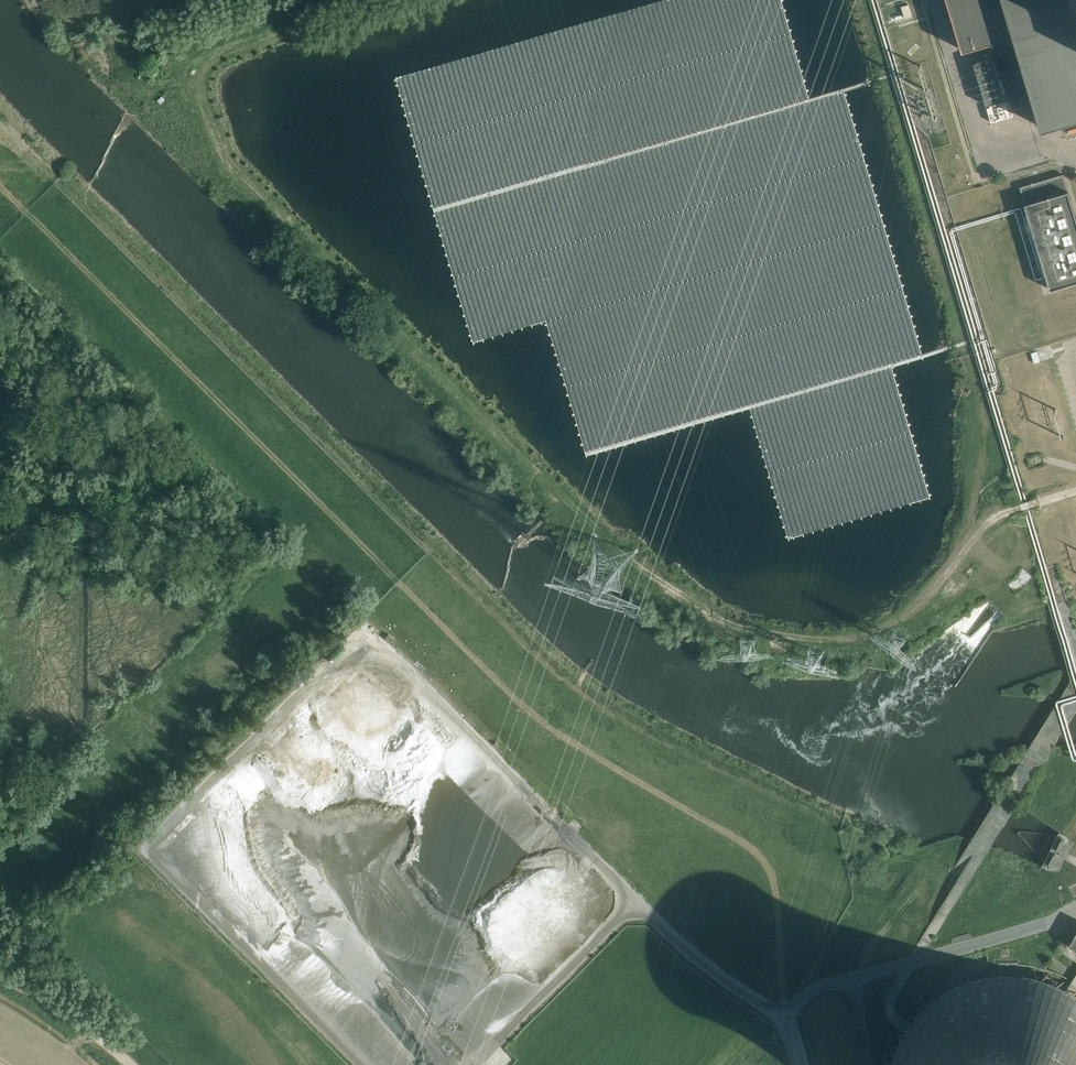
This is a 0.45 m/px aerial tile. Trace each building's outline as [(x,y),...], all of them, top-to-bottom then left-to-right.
[(998,67),(995,56),(973,62),(977,75),(986,104),(1008,98),(1006,93),(1010,92),(1011,97),(1031,91),(1042,127),(1075,117),(1075,0),(945,0),(960,50),(1014,34),(1022,60),(998,67)] [(909,4),(902,6),(905,18),(912,15),(909,4)] [(1018,196),(1019,200),(1024,199),(1051,289),(1075,281),(1075,215),(1064,173),(1020,186),(1023,194),(1018,196)] [(1069,990),(1059,985),(1048,980),(1037,977),(1026,975),(1014,974),(1003,975),(992,976),(980,978),(970,982),(959,986),(949,991),(940,998),(931,1005),(923,1013),(915,1022),(909,1032),(904,1042),(899,1052),(896,1063),(895,1064),(1075,1064),(1075,994),(1069,990)]
